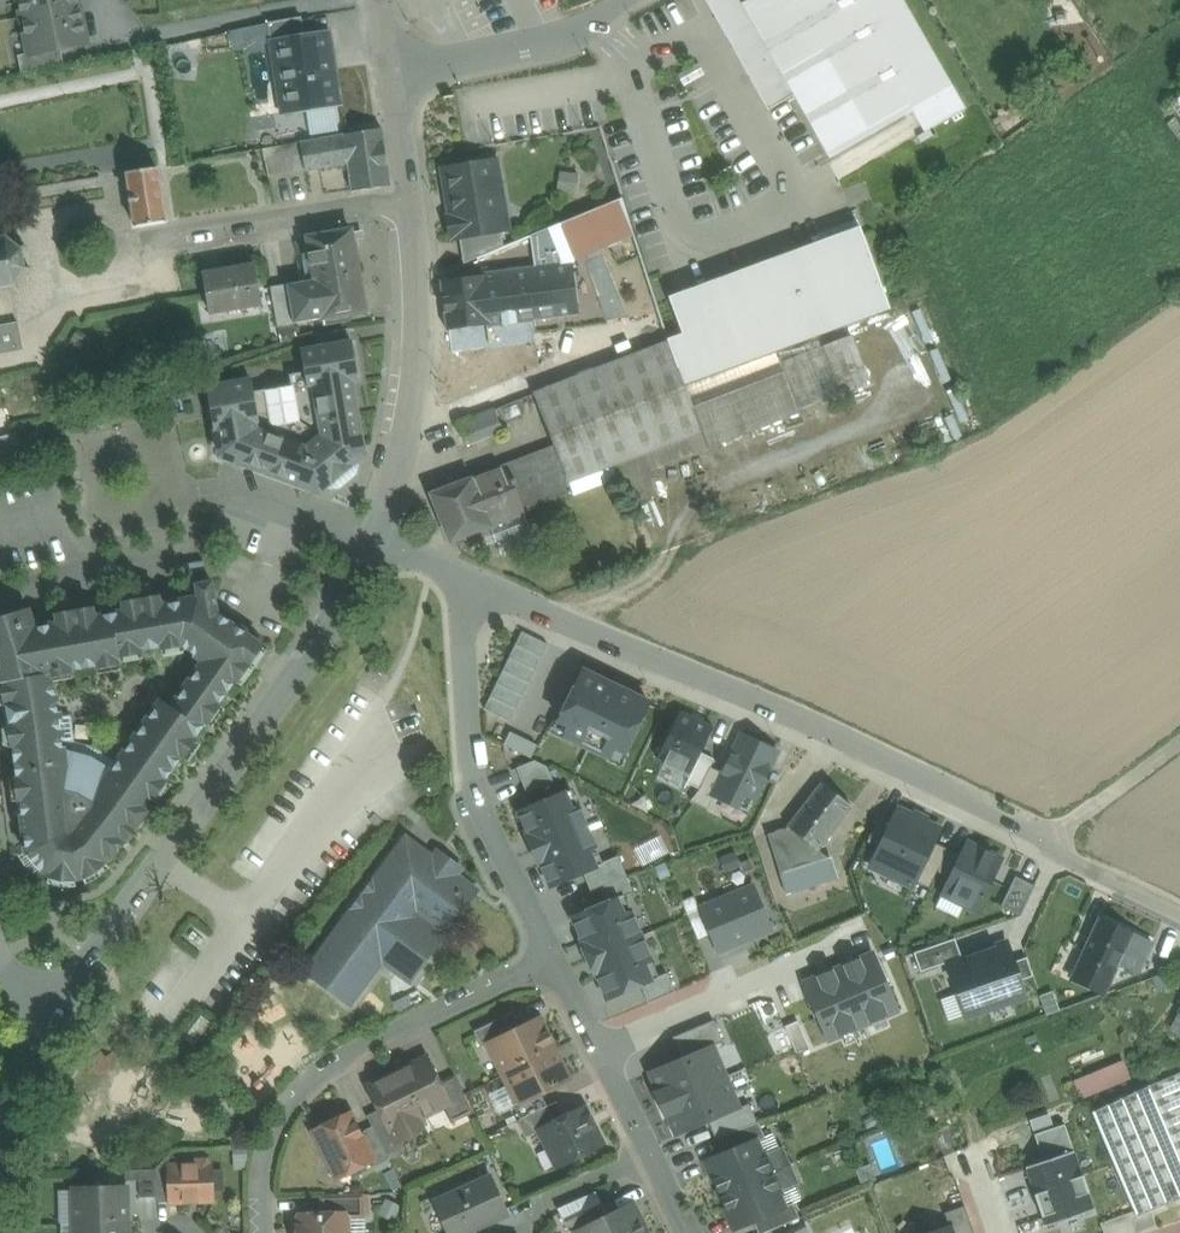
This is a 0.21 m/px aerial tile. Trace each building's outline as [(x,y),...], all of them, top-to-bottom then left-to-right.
[(22,17),(79,6),(78,0),(19,0),(22,17)] [(837,177),(951,113),(887,0),(749,0),(739,5),(801,111),(837,177)] [(79,6),(22,17),(30,53),(30,55),(61,49),(87,43),(79,6)] [(301,18),(268,24),(271,43),(278,41),(278,40),(304,36),(301,18)] [(304,36),(278,40),(278,41),(289,111),(282,112),(283,114),(341,105),(341,103),(337,104),(332,70),(327,71),(325,55),(333,53),(330,32),(304,36)] [(61,49),(30,55),(30,53),(18,56),(22,73),(64,64),(61,49)] [(1151,98),(1161,112),(1168,107),(1179,123),(1179,77),(1151,98)] [(382,129),(344,135),(348,162),(349,171),(353,192),(390,186),(382,129)] [(344,135),(300,143),(306,168),(306,169),(348,162),(344,135)] [(300,143),(263,149),(269,174),(306,168),(300,143)] [(456,239),(460,239),(501,232),(508,230),(496,159),(443,168),(451,215),(447,218),(450,237),(456,239)] [(158,167),(125,173),(133,227),(167,222),(158,167)] [(349,171),(328,174),(333,195),(353,192),(349,171)] [(571,262),(584,256),(569,220),(520,241),(525,270),(572,265),(571,262)] [(668,341),(686,386),(888,308),(854,222),(652,300),(668,341)] [(350,229),(308,236),(315,279),(323,318),(366,310),(350,229)] [(11,286),(15,292),(19,289),(15,283),(22,270),(30,272),(31,267),(24,266),(21,252),(27,248),(24,244),(18,248),(7,237),(9,232),(5,230),(2,235),(0,235),(0,289),(11,286)] [(489,254),(504,248),(501,232),(460,239),(464,264),(479,258),(489,254)] [(525,270),(520,241),(504,248),(489,254),(492,274),(525,270)] [(492,274),(489,254),(479,258),(482,275),(484,275),(492,274)] [(484,275),(490,325),(578,314),(572,265),(525,270),(492,274),(484,275)] [(255,266),(203,275),(210,312),(261,303),(255,266)] [(484,275),(482,275),(441,280),(447,331),(490,325),(484,275)] [(315,279),(271,288),(278,327),(323,318),(315,279)] [(522,363),(534,393),(653,347),(642,318),(632,321),(522,363)] [(0,326),(0,354),(23,349),(18,322),(0,326)] [(349,329),(316,334),(318,348),(352,342),(349,329)] [(824,347),(843,395),(871,384),(852,336),(824,347)] [(534,393),(554,445),(569,483),(569,482),(685,438),(703,431),(709,448),(799,413),(799,412),(780,364),(691,398),(686,386),(668,341),(653,347),(534,393)] [(292,385),(254,392),(252,381),(208,389),(215,430),(217,430),(221,456),(299,484),(301,480),(318,486),(358,452),(349,403),(354,403),(350,379),(358,378),(352,342),(318,348),(301,351),(305,372),(290,375),(292,385)] [(780,364),(799,412),(843,395),(824,347),(780,364)] [(775,352),(686,386),(691,398),(780,364),(775,352)] [(494,409),(451,426),(459,450),(504,432),(494,409)] [(685,438),(691,452),(691,454),(708,447),(709,448),(703,431),(685,438)] [(0,438),(0,474),(26,466),(16,433),(0,438)] [(685,438),(569,482),(573,493),(620,475),(631,505),(660,494),(649,468),(691,452),(685,438)] [(503,466),(504,467),(523,513),(573,493),(569,482),(569,483),(554,445),(504,464),(505,465),(503,466)] [(504,467),(431,494),(450,541),(481,529),(523,513),(504,467)] [(523,513),(481,529),(487,546),(497,542),(503,557),(535,544),(523,513)] [(33,628),(27,610),(0,618),(0,619),(3,628),(0,629),(0,704),(3,706),(8,705),(11,723),(6,723),(2,728),(4,744),(9,748),(14,747),(27,852),(28,855),(30,857),(31,860),(33,862),(35,864),(37,866),(39,868),(42,870),(45,872),(48,874),(52,875),(56,877),(60,878),(63,878),(66,878),(70,878),(72,878),(76,878),(79,877),(82,876),(86,875),(90,873),(92,872),(95,870),(99,867),(101,864),(103,862),(108,855),(112,858),(146,814),(144,809),(261,644),(218,613),(212,582),(196,585),(199,599),(161,605),(159,596),(123,602),(125,612),(94,617),(93,608),(57,614),(58,624),(33,628)] [(549,645),(522,631),(515,644),(543,657),(549,645)] [(501,655),(500,641),(488,642),(489,655),(501,655)] [(543,657),(515,644),(509,657),(536,670),(543,657)] [(536,670),(509,657),(502,670),(530,683),(536,670)] [(652,700),(582,667),(551,733),(621,766),(652,700)] [(530,683),(502,670),(496,683),(523,696),(530,683)] [(517,709),(523,696),(496,683),(490,696),(517,709)] [(511,722),(517,709),(490,696),(484,708),(511,722)] [(657,759),(689,775),(701,752),(714,726),(682,710),(657,759)] [(749,814),(780,752),(741,732),(721,772),(710,795),(713,797),(749,814)] [(536,745),(511,734),(505,746),(530,758),(536,745)] [(714,759),(701,752),(689,775),(685,783),(698,789),(710,767),(714,759)] [(534,760),(517,767),(527,793),(553,782),(547,766),(534,760)] [(710,795),(721,772),(710,767),(698,789),(693,801),(707,808),(713,797),(710,795)] [(822,783),(788,827),(818,850),(851,806),(822,783)] [(588,827),(572,788),(517,811),(534,850),(588,827)] [(869,857),(916,880),(945,821),(898,798),(869,857)] [(604,863),(588,827),(534,850),(549,886),(583,871),(604,863)] [(818,850),(788,827),(769,834),(783,874),(829,859),(818,850)] [(406,837),(310,965),(352,996),(376,963),(395,961),(412,974),(434,945),(452,942),(449,924),(476,888),(406,837)] [(977,906),(1001,854),(967,839),(943,890),(977,906)] [(592,892),(600,888),(627,877),(618,856),(604,863),(583,871),(592,892)] [(832,858),(829,859),(783,874),(780,875),(787,895),(839,878),(832,858)] [(627,877),(600,888),(606,903),(625,895),(633,892),(627,877)] [(1035,886),(1015,877),(1001,907),(1020,916),(1035,886)] [(710,936),(718,956),(774,931),(754,883),(698,906),(710,936)] [(642,934),(625,895),(606,903),(571,918),(587,957),(642,934)] [(693,896),(681,900),(698,941),(710,936),(698,906),(693,896)] [(1133,934),(1099,918),(1077,965),(1078,966),(1111,981),(1114,976),(1119,965),(1130,942),(1133,934)] [(660,976),(642,934),(587,957),(605,999),(642,984),(660,976)] [(946,954),(966,1014),(1025,994),(1005,934),(946,954)] [(1146,939),(1133,934),(1130,942),(1142,948),(1146,939)] [(1142,948),(1130,942),(1119,965),(1131,970),(1142,948)] [(872,955),(839,969),(863,1025),(896,1011),(872,955)] [(1111,981),(1078,966),(1072,979),(1105,994),(1122,988),(1125,982),(1114,976),(1111,981)] [(863,1025),(839,969),(806,983),(829,1039),(863,1025)] [(668,973),(660,976),(642,984),(649,1002),(676,991),(668,973)] [(513,1012),(474,1031),(482,1048),(489,1044),(488,1043),(521,1027),(513,1012)] [(185,1038),(194,1045),(211,1023),(201,1016),(185,1038)] [(521,1027),(488,1043),(489,1044),(503,1074),(555,1048),(540,1018),(521,1027)] [(728,1076),(715,1044),(647,1072),(660,1104),(728,1076)] [(555,1048),(503,1074),(517,1103),(518,1104),(540,1093),(569,1078),(555,1048)] [(427,1057),(398,1072),(420,1117),(443,1106),(450,1102),(440,1082),(427,1057)] [(1123,1061),(1073,1081),(1081,1098),(1130,1079),(1123,1061)] [(420,1117),(398,1072),(369,1086),(380,1109),(397,1142),(398,1142),(426,1128),(420,1117)] [(1179,1158),(1179,1073),(1149,1086),(1179,1158)] [(473,1112),(454,1074),(440,1082),(450,1102),(443,1106),(451,1123),(473,1112)] [(742,1109),(728,1076),(660,1104),(674,1137),(710,1122),(742,1109)] [(1179,1200),(1179,1158),(1149,1086),(1090,1111),(1136,1218),(1179,1200)] [(540,1093),(518,1104),(517,1103),(514,1104),(521,1118),(547,1106),(540,1093)] [(521,1118),(518,1120),(526,1137),(540,1130),(539,1129),(564,1116),(556,1101),(547,1106),(521,1118)] [(749,1106),(742,1109),(710,1122),(717,1138),(756,1122),(749,1106)] [(564,1116),(539,1129),(540,1130),(549,1148),(554,1145),(564,1164),(602,1145),(583,1107),(564,1116)] [(397,1142),(380,1109),(367,1115),(373,1126),(387,1154),(401,1147),(398,1142),(397,1142)] [(360,1132),(350,1113),(313,1131),(334,1172),(347,1165),(357,1168),(373,1161),(374,1160),(360,1132)] [(756,1122),(717,1138),(723,1152),(754,1139),(755,1141),(765,1137),(758,1121),(756,1122)] [(1044,1150),(1072,1140),(1066,1122),(1038,1131),(1044,1150)] [(387,1154),(373,1126),(360,1132),(374,1160),(373,1161),(375,1165),(388,1158),(387,1154)] [(761,1156),(780,1148),(774,1134),(765,1137),(755,1141),(761,1156)] [(723,1152),(701,1161),(710,1183),(714,1181),(720,1195),(791,1165),(784,1147),(780,1148),(761,1156),(755,1141),(754,1139),(723,1152)] [(1025,1168),(1045,1226),(1096,1208),(1076,1150),(1025,1168)] [(196,1160),(192,1165),(169,1165),(169,1173),(170,1202),(212,1200),(211,1164),(206,1159),(196,1160)] [(871,1164),(855,1170),(860,1184),(876,1178),(871,1164)] [(791,1165),(720,1195),(726,1209),(722,1210),(731,1231),(754,1221),(784,1209),(783,1208),(777,1193),(795,1185),(799,1184),(791,1165)] [(155,1169),(140,1170),(140,1180),(141,1197),(156,1197),(155,1174),(155,1169)] [(140,1170),(125,1170),(125,1181),(140,1180),(140,1170)] [(169,1173),(155,1174),(156,1197),(156,1202),(170,1202),(169,1173)] [(436,1202),(450,1232),(463,1232),(474,1228),(506,1214),(490,1177),(436,1202)] [(802,1200),(795,1185),(777,1193),(783,1208),(793,1203),(802,1200)] [(125,1187),(75,1189),(76,1223),(126,1221),(125,1187)] [(596,1192),(562,1207),(560,1213),(564,1221),(601,1203),(596,1192)] [(363,1194),(320,1195),(321,1213),(344,1213),(349,1217),(349,1218),(364,1218),(363,1194)] [(564,1221),(570,1232),(576,1232),(608,1216),(601,1203),(564,1221)] [(754,1221),(759,1232),(764,1232),(800,1218),(793,1203),(783,1208),(784,1209),(754,1221)] [(576,1232),(646,1232),(632,1204),(608,1216),(576,1232)] [(971,1204),(934,1215),(938,1230),(928,1232),(980,1232),(971,1204)] [(1158,1215),(1166,1232),(1179,1232),(1179,1206),(1158,1215)] [(301,1214),(296,1219),(297,1232),(349,1232),(349,1218),(349,1217),(344,1213),(321,1213),(301,1214)] [(76,1223),(76,1232),(127,1232),(127,1221),(126,1221),(76,1223)]
